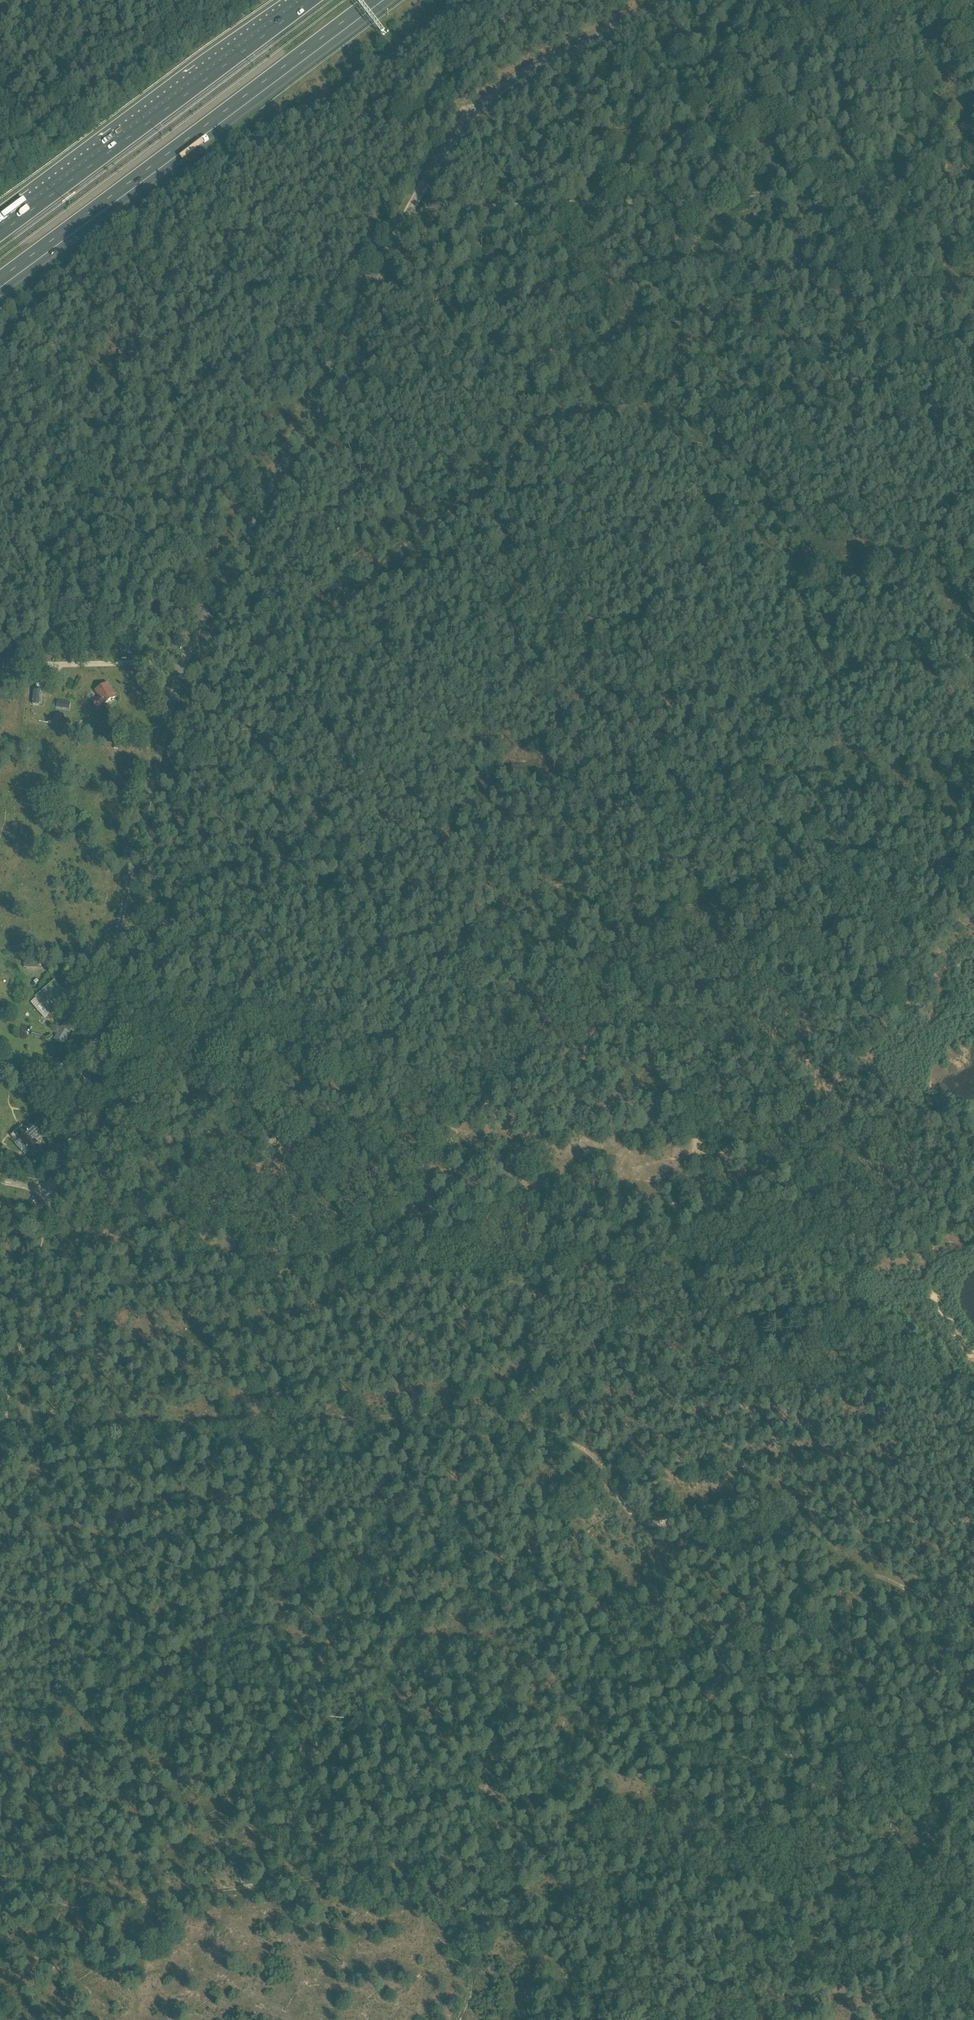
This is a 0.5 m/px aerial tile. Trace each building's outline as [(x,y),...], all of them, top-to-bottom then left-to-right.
[(43,660),(33,660),(30,660),(28,674),(33,674),(33,672),(43,672),(43,660)] [(92,702),(96,707),(102,703),(103,704),(116,696),(108,682),(95,691),(99,697),(92,702)] [(70,709),(71,703),(59,701),(58,707),(70,709)] [(93,728),(78,725),(76,733),(91,736),(93,728)] [(35,997),(51,1015),(70,997),(55,980),(35,997)] [(32,1008),(47,1026),(53,1021),(38,1003),(32,1008)] [(53,1031),(57,1033),(53,1039),(63,1045),(70,1033),(69,1033),(74,1024),(66,1019),(61,1028),(56,1025),(53,1031)] [(37,1140),(41,1136),(42,1136),(50,1128),(42,1119),(33,1127),(31,1130),(20,1140),(30,1151),(39,1142),(37,1140)]
